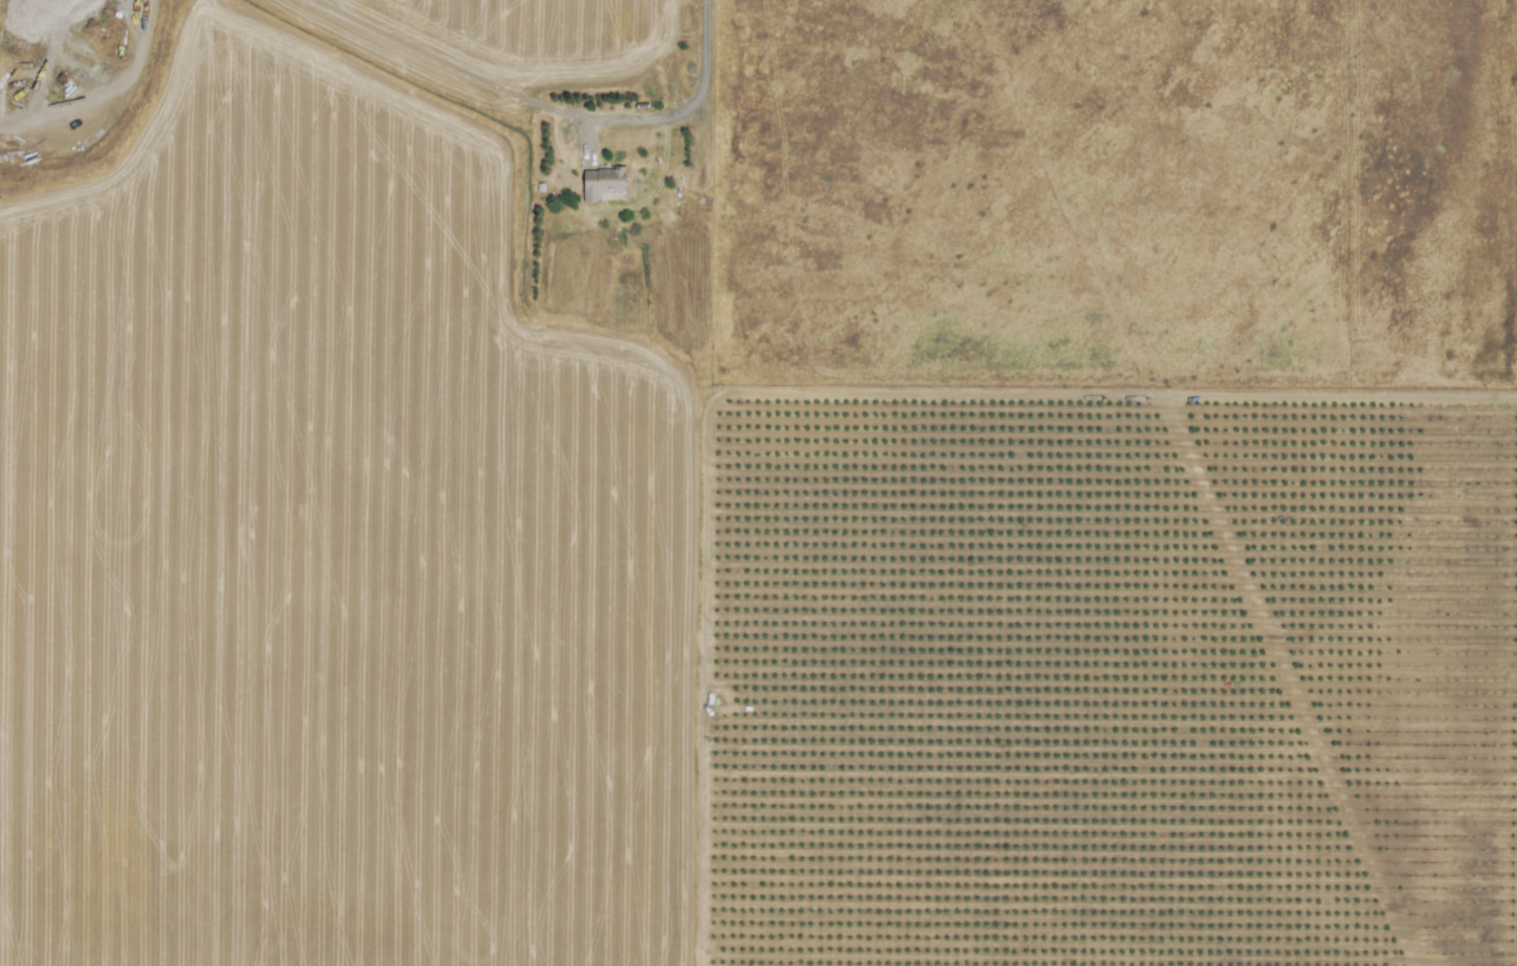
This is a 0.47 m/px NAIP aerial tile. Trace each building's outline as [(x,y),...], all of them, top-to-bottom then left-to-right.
[(582,201),(598,202),(598,192),(624,192),(624,169),(582,169),(582,201)]
